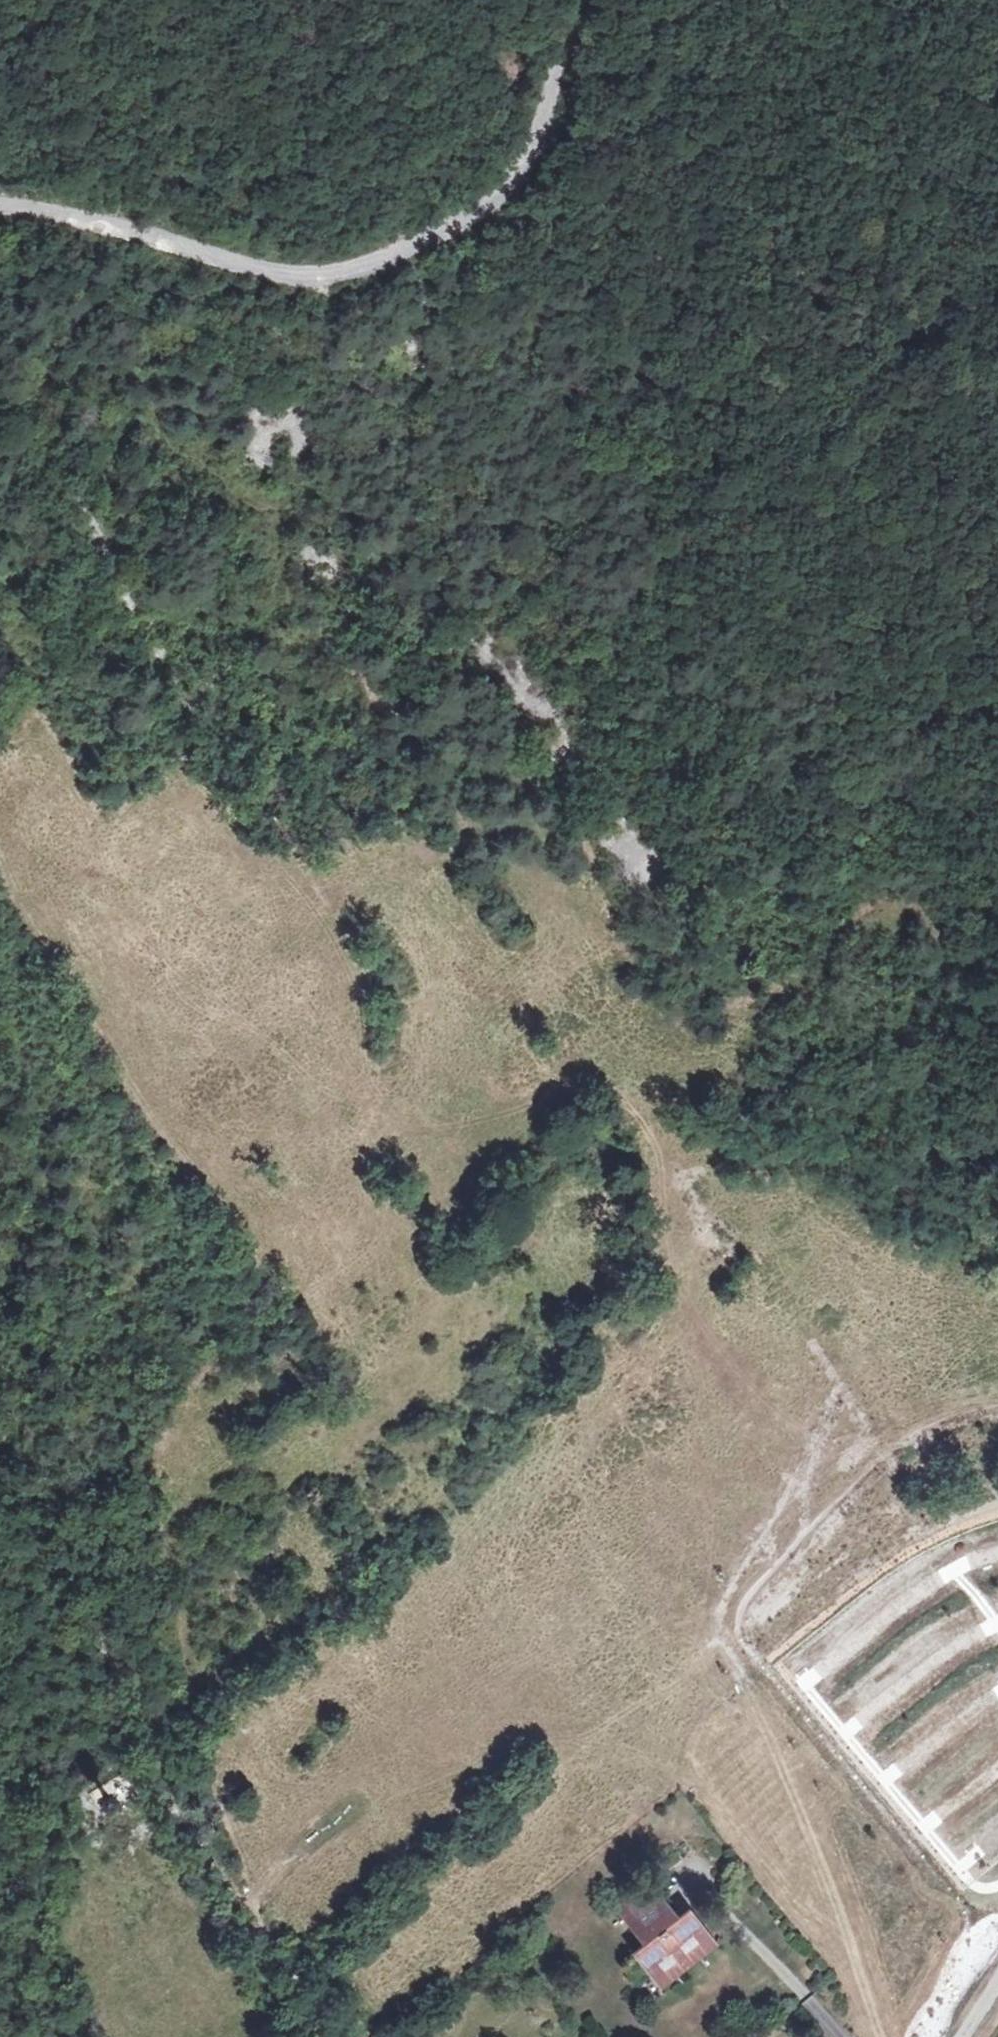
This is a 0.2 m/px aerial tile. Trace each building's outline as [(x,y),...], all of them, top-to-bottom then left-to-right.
[(606,1902),(620,1921),(601,1936),(623,1963),(638,1951),(647,1962),(671,1943),(664,1931),(679,1918),(658,1892),(643,1903),(629,1885),(606,1902)]
